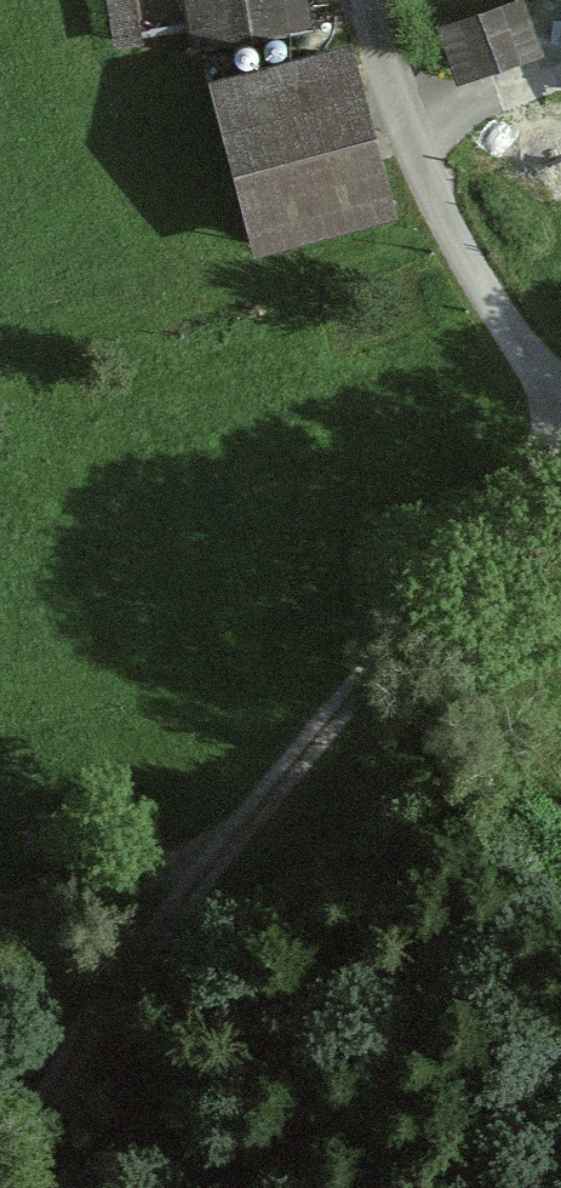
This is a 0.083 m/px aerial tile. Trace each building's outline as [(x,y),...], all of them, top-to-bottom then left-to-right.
[(204,61),(310,46),(303,0),(195,0),(204,61)] [(526,15),(449,43),(466,91),(543,63),(526,15)] [(351,61),(219,95),(261,257),(392,224),(351,61)]
